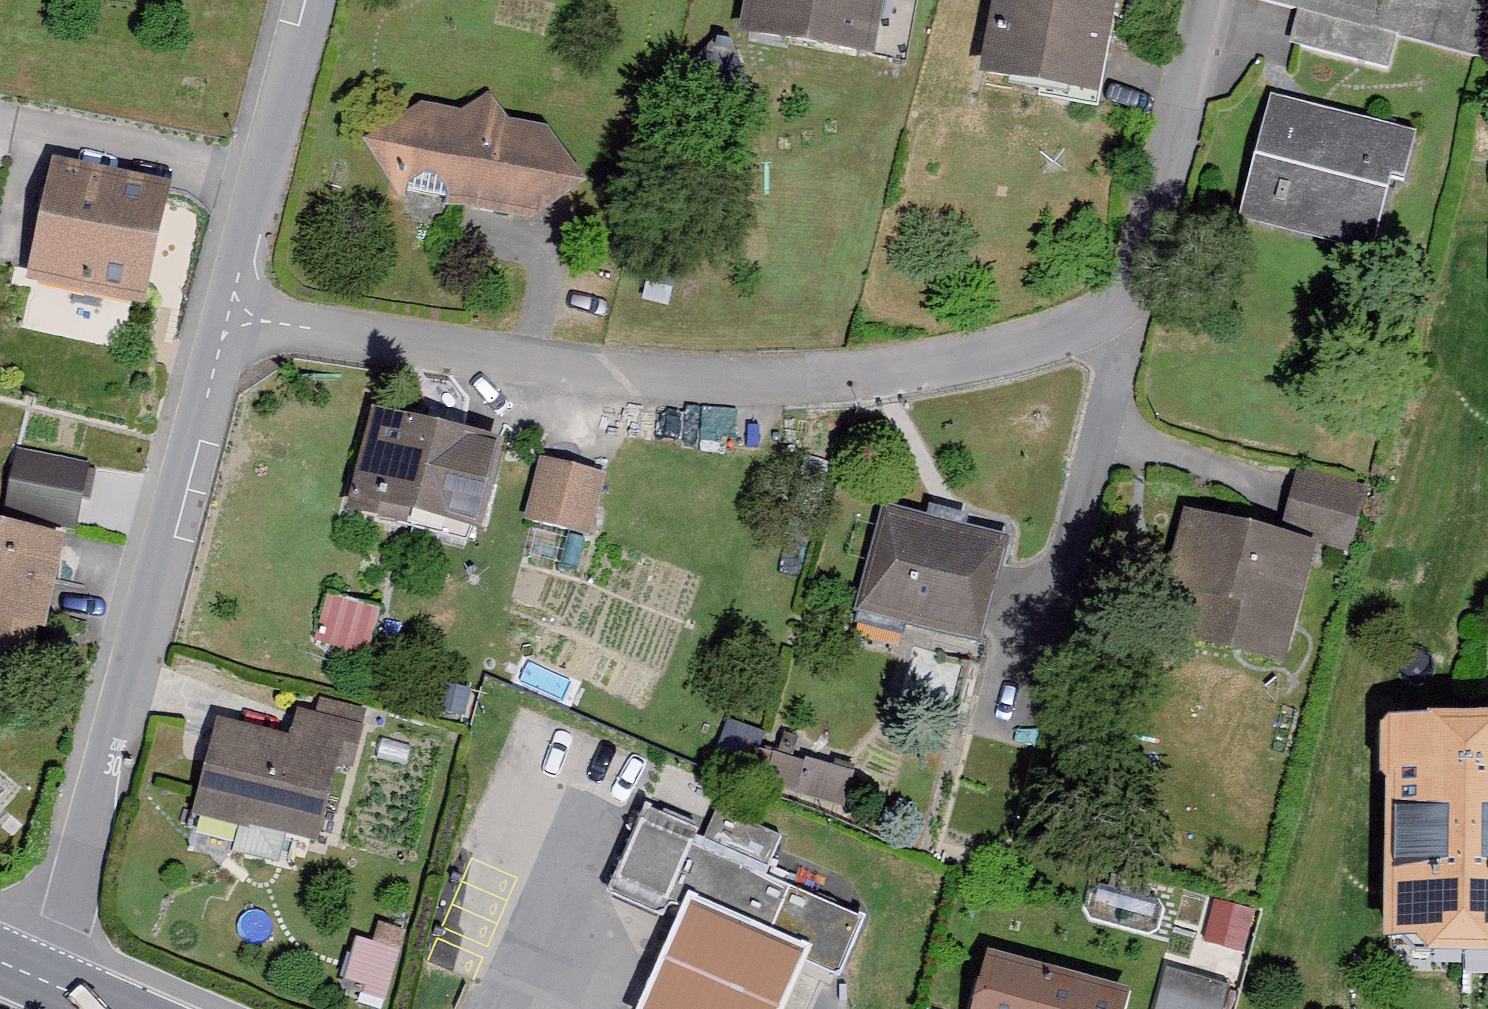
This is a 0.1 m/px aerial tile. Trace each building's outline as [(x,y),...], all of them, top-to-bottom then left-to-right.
[(746,40),(881,71),(894,0),(754,0),(746,40)] [(989,85),(1111,108),(1131,2),(1120,0),(1005,0),(989,85)] [(1292,40),(1390,64),(1398,28),(1487,50),(1487,49),(1487,0),(1287,0),(1301,3),(1292,40)] [(597,185),(546,126),(513,122),(489,92),(466,112),(423,103),(371,141),(406,197),(536,224),(597,185)] [(1423,139),(1272,103),(1246,229),(1385,257),(1401,188),(1413,184),(1423,139)] [(184,189),(58,162),(32,286),(158,313),(184,189)] [(511,447),(378,414),(352,519),(467,547),(473,526),(490,530),(511,447)] [(90,469),(18,457),(9,516),(81,527),(90,469)] [(545,468),(531,530),(593,544),(608,482),(545,468)] [(1298,475),(1284,539),(1319,548),(1350,559),(1366,522),(1370,488),(1298,475)] [(991,650),(1018,546),(890,513),(863,617),(991,650)] [(1284,539),(1186,513),(1154,633),(1287,668),(1319,548),(1284,539)] [(0,527),(0,618),(53,629),(71,542),(0,527)] [(375,609),(330,597),(319,638),(364,650),(375,609)] [(292,739),(218,720),(197,804),(312,833),(332,755),(353,760),(360,733),(357,717),(359,709),(314,697),(309,715),(299,712),(292,739)] [(1384,711),(1383,934),(1417,934),(1429,948),(1487,949),(1487,711),(1384,711)] [(650,825),(621,894),(692,924),(700,904),(820,954),(814,970),(851,986),(878,921),(650,825)] [(656,1008),(797,1008),(814,970),(820,954),(700,904),(692,924),(656,1008)] [(348,978),(386,989),(401,941),(363,930),(348,978)] [(1136,999),(995,962),(984,1008),(1134,1008),(1136,999)] [(1230,982),(1168,966),(1157,1008),(1223,1008),(1230,982)]
